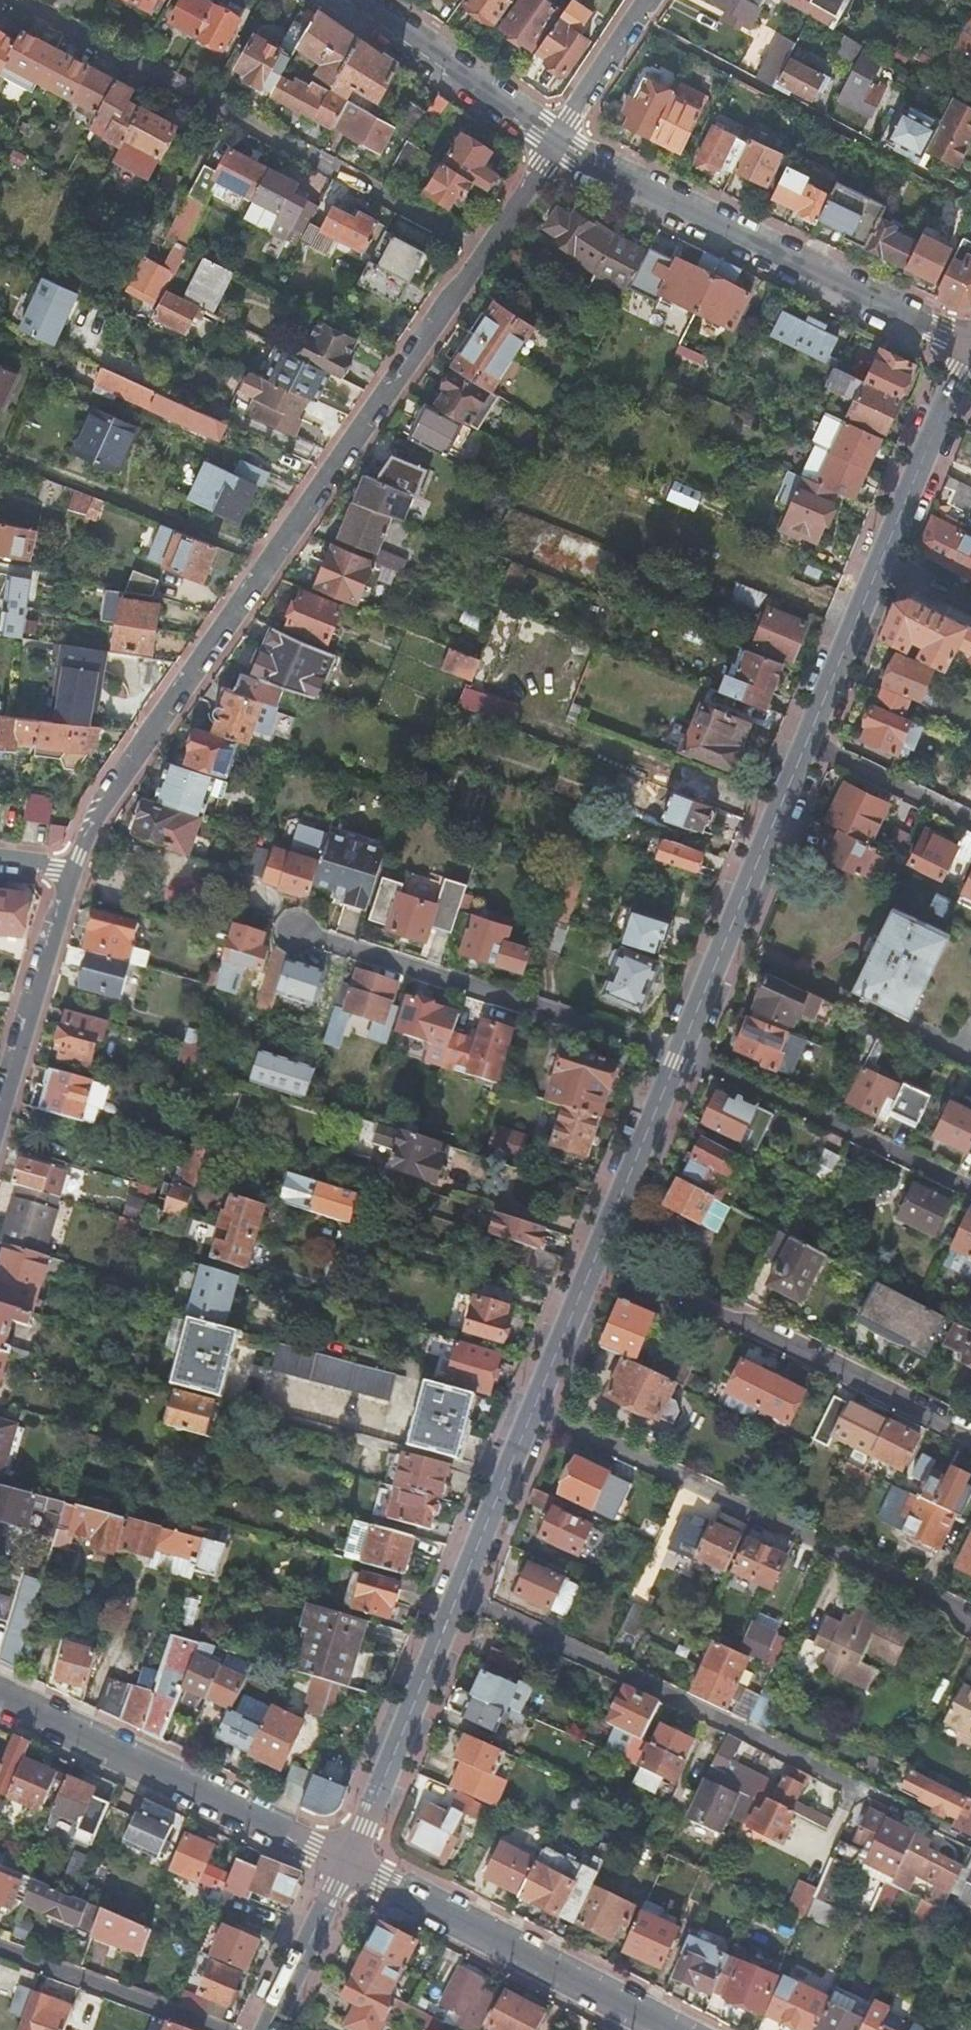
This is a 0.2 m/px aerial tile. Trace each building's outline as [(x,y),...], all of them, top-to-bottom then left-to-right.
[(68,15),(76,0),(59,0),(54,8),(68,15)] [(150,9),(151,8),(157,11),(163,0),(133,0),(150,9)] [(197,35),(212,5),(204,0),(182,0),(170,21),(197,35)] [(212,5),(197,35),(223,50),(244,9),(227,0),(223,10),(212,5)] [(463,3),(493,24),(511,0),(465,0),(463,3)] [(544,0),(521,0),(501,29),(531,50),(559,10),(544,0)] [(536,52),(547,60),(546,62),(564,74),(588,41),(581,36),(577,33),(591,12),(573,0),(572,0),(536,52)] [(716,0),(714,3),(728,11),(723,21),(735,28),(737,24),(748,30),(765,0),(715,0),(716,0)] [(811,17),(833,29),(834,28),(831,26),(846,0),(782,0),(811,17)] [(831,26),(834,28),(836,27),(837,25),(838,25),(839,24),(840,22),(841,21),(842,20),(843,18),(844,18),(844,16),(845,16),(845,15),(846,13),(847,13),(847,12),(847,11),(848,11),(849,10),(849,9),(850,7),(851,4),(852,3),(852,1),(853,0),(846,0),(831,26)] [(333,85),(334,85),(359,39),(332,20),(318,10),(316,15),(308,28),(298,45),(324,62),(312,80),(329,90),(330,90),(333,85)] [(299,24),(308,28),(316,15),(307,10),(299,24)] [(596,16),(591,12),(577,33),(581,36),(596,16)] [(955,47),(970,57),(970,19),(955,47)] [(23,32),(17,43),(6,64),(0,74),(0,75),(33,93),(39,82),(56,49),(23,32)] [(17,43),(0,33),(0,74),(6,64),(17,43)] [(280,77),(294,51),(285,45),(282,51),(254,35),(237,68),(246,74),(243,80),(271,94),(280,77)] [(776,81),(796,44),(782,36),(758,79),(773,87),(776,81)] [(851,68),(863,45),(845,36),(833,59),(851,68)] [(379,100),(398,67),(383,56),(359,39),(334,85),(333,85),(330,90),(345,99),(353,86),(365,93),(365,92),(379,100)] [(933,53),(922,47),(916,57),(927,63),(933,53)] [(90,67),(56,49),(39,82),(73,99),(74,98),(90,67)] [(848,85),(841,98),(872,113),(874,113),(887,86),(881,82),(878,87),(870,83),(882,60),(862,51),(845,84),(848,85)] [(780,83),(776,81),(773,87),(782,93),(783,91),(791,95),(793,90),(811,99),(823,77),(792,61),(780,83)] [(118,81),(90,67),(74,98),(101,113),(118,81)] [(271,94),(270,96),(296,109),(301,112),(332,128),(332,127),(347,100),(345,99),(330,90),(329,90),(327,94),(323,92),(324,90),(311,83),(309,86),(295,79),(293,83),(280,77),(271,94)] [(626,124),(653,138),(675,93),(645,78),(634,98),(632,97),(623,114),(630,117),(626,124)] [(118,81),(101,113),(97,120),(111,128),(105,139),(121,147),(141,109),(128,102),(134,90),(118,81)] [(708,98),(679,84),(675,93),(653,138),(682,152),(708,98)] [(449,102),(437,94),(425,112),(422,117),(434,125),(449,102)] [(954,97),(940,123),(926,152),(950,164),(961,160),(970,141),(970,107),(954,97)] [(872,113),(841,98),(839,103),(870,117),(872,113)] [(347,100),(332,127),(381,153),(395,127),(393,126),(347,100)] [(393,126),(395,127),(409,135),(422,117),(425,112),(409,100),(393,126)] [(141,109),(121,147),(115,159),(149,177),(176,127),(141,109)] [(920,164),(926,152),(940,123),(932,119),(929,123),(904,110),(888,139),(889,139),(899,145),(895,151),(920,164)] [(792,142),(757,125),(748,143),(749,143),(736,171),(769,187),(792,142)] [(749,143),(748,143),(714,127),(697,162),(714,170),(716,165),(733,173),(735,170),(736,171),(749,143)] [(495,196),(505,180),(482,165),(491,151),(462,134),(443,164),(472,182),(495,196)] [(899,145),(889,139),(885,145),(895,151),(899,145)] [(406,140),(390,171),(406,179),(421,150),(406,140)] [(245,195),(253,200),(254,200),(270,170),(231,149),(219,173),(204,166),(188,197),(205,206),(212,194),(223,200),(222,201),(238,210),(245,195)] [(118,168),(112,164),(103,180),(110,183),(118,168)] [(472,182),(443,164),(426,192),(449,207),(457,194),(463,197),(472,182)] [(833,191),(808,180),(810,176),(789,166),(773,198),(801,212),(799,215),(817,224),(819,219),(831,194),(833,191)] [(270,170),(254,200),(253,200),(245,217),(285,238),(291,227),(304,234),(310,223),(319,206),(292,192),(297,184),(270,170)] [(157,195),(169,201),(182,177),(170,171),(157,195)] [(854,206),(831,194),(819,219),(846,232),(844,237),(866,248),(880,219),(860,209),(857,207),(854,206)] [(178,245),(188,250),(210,208),(205,206),(188,197),(187,196),(165,239),(178,245)] [(322,201),(319,206),(310,223),(363,252),(378,223),(378,222),(361,213),(357,219),(322,201)] [(893,208),(888,205),(880,219),(866,248),(907,267),(918,243),(894,231),(897,227),(887,222),(893,208)] [(555,243),(595,270),(613,237),(575,212),(571,219),(557,209),(544,228),(558,237),(555,243)] [(378,223),(363,252),(372,257),(385,231),(387,228),(378,223)] [(927,226),(918,243),(907,267),(903,274),(911,277),(914,271),(936,281),(953,248),(937,240),(941,232),(927,226)] [(385,231),(372,257),(357,284),(397,304),(424,252),(385,231)] [(595,270),(587,286),(605,296),(613,281),(622,286),(613,304),(619,307),(629,288),(647,253),(640,250),(644,243),(631,237),(628,243),(613,236),(613,237),(595,270)] [(963,240),(935,298),(957,308),(970,306),(970,244),(963,240)] [(139,270),(138,272),(127,291),(155,307),(173,274),(175,275),(188,250),(178,245),(166,268),(145,258),(139,270)] [(649,248),(647,253),(629,288),(657,302),(661,295),(696,312),(714,277),(715,277),(723,262),(705,253),(697,269),(677,259),(676,261),(649,248)] [(233,273),(219,266),(201,257),(181,298),(206,311),(212,314),(233,273)] [(741,271),(723,262),(715,277),(714,277),(696,312),(732,329),(750,295),(733,286),(741,271)] [(49,280),(45,278),(21,331),(54,346),(64,325),(61,324),(64,316),(66,317),(68,313),(69,314),(78,293),(49,280)] [(206,311),(181,298),(167,292),(152,319),(185,334),(190,324),(193,318),(199,322),(200,322),(206,311)] [(534,327),(497,302),(488,317),(483,313),(472,333),(515,361),(534,327)] [(808,318),(805,325),(782,314),(771,337),(824,361),(835,339),(822,333),(825,326),(808,318)] [(196,327),(199,322),(193,318),(190,324),(196,327)] [(307,334),(301,331),(291,352),(340,377),(349,359),(347,358),(355,343),(319,326),(316,332),(310,329),(307,334)] [(515,361),(472,333),(461,353),(466,357),(457,371),(495,395),(515,361)] [(281,349),(274,345),(266,360),(272,364),(281,349)] [(706,358),(679,345),(675,353),(702,365),(706,358)] [(272,364),(264,379),(305,397),(315,402),(330,374),(281,349),(272,364)] [(866,382),(899,398),(914,366),(882,350),(866,382)] [(0,368),(0,411),(2,412),(19,376),(0,368)] [(866,382),(835,368),(826,384),(829,385),(829,389),(837,393),(842,392),(856,398),(848,415),(885,433),(899,403),(899,398),(866,382)] [(104,369),(101,375),(96,385),(117,395),(220,443),(227,426),(104,369)] [(468,424),(488,392),(454,371),(443,389),(445,390),(437,405),(468,424)] [(250,372),(240,394),(233,409),(293,437),(299,422),(301,419),(296,418),(305,397),(264,379),(250,372)] [(113,403),(117,395),(96,385),(92,394),(113,403)] [(417,424),(418,425),(411,438),(445,456),(462,425),(426,407),(417,424)] [(96,412),(81,445),(77,455),(118,472),(123,462),(137,430),(96,412)] [(847,422),(827,413),(813,445),(817,446),(832,453),(868,469),(882,438),(847,422)] [(832,453),(817,446),(802,477),(819,484),(832,453)] [(854,500),(868,469),(832,453),(819,484),(838,492),(854,500)] [(381,473),(378,480),(400,489),(413,495),(418,497),(429,470),(394,456),(381,473)] [(263,489),(270,474),(243,462),(236,477),(209,465),(196,492),(192,501),(240,523),(245,512),(257,486),(263,489)] [(802,477),(782,468),(758,519),(799,537),(800,535),(816,542),(833,504),(832,504),(838,492),(819,484),(802,477)] [(400,489),(378,480),(366,476),(356,503),(359,505),(391,517),(391,518),(403,522),(413,495),(400,489)] [(961,483),(951,478),(946,488),(956,493),(961,483)] [(970,514),(970,488),(961,483),(956,493),(949,506),(970,516),(970,514)] [(701,495),(674,484),(667,497),(695,510),(701,495)] [(68,511),(85,519),(93,500),(76,493),(68,511)] [(85,519),(82,528),(86,529),(89,520),(95,523),(103,503),(93,500),(85,519)] [(379,550),(391,518),(391,517),(359,505),(356,512),(352,510),(341,539),(378,553),(373,564),(402,576),(408,562),(379,550)] [(948,526),(932,518),(921,544),(926,558),(944,567),(961,532),(965,526),(951,519),(948,526)] [(30,561),(36,532),(0,525),(0,555),(30,561)] [(221,550),(163,527),(149,561),(165,567),(165,568),(207,584),(221,550)] [(961,532),(944,567),(970,581),(970,537),(961,532)] [(373,564),(333,547),(316,588),(357,605),(373,564)] [(159,582),(134,572),(125,594),(152,598),(159,582)] [(29,580),(8,576),(0,633),(21,635),(29,580)] [(755,610),(766,596),(737,584),(732,597),(731,600),(755,610)] [(106,592),(99,622),(118,624),(155,631),(159,606),(122,600),(122,595),(106,592)] [(341,609),(302,593),(287,630),(327,645),(341,609)] [(882,639),(902,649),(907,652),(911,654),(918,657),(935,665),(945,671),(958,645),(970,652),(970,629),(964,625),(963,627),(911,600),(897,602),(882,639)] [(753,645),(792,660),(807,625),(769,609),(753,645)] [(155,631),(118,624),(114,648),(152,653),(155,631)] [(723,654),(727,644),(677,625),(673,635),(723,654)] [(273,629),(252,678),(283,689),(314,699),(333,655),(273,629)] [(59,697),(55,722),(73,724),(91,727),(93,713),(97,688),(102,690),(108,653),(62,645),(54,696),(59,697)] [(480,661),(451,649),(443,669),(472,681),(480,661)] [(771,695),(783,665),(747,651),(736,680),(727,677),(721,692),(723,694),(728,680),(771,695)] [(885,687),(877,704),(903,716),(911,698),(921,703),(937,709),(953,675),(945,671),(935,665),(932,672),(897,656),(884,686),(885,687)] [(218,720),(213,733),(247,744),(252,730),(268,735),(283,689),(252,678),(240,674),(233,692),(228,690),(222,707),(219,707),(216,708),(214,711),(214,717),(218,720)] [(766,710),(771,695),(728,680),(723,694),(766,710)] [(98,714),(102,690),(97,688),(93,713),(98,714)] [(222,688),(214,711),(216,708),(219,707),(222,707),(228,690),(222,688)] [(750,723),(702,704),(684,751),(730,770),(732,765),(737,764),(741,755),(739,750),(741,743),(747,741),(750,732),(748,727),(750,723)] [(898,719),(872,707),(864,725),(868,727),(863,741),(897,756),(901,758),(902,757),(906,759),(907,755),(908,755),(910,751),(912,753),(922,729),(898,719)] [(35,745),(39,720),(19,718),(4,716),(2,729),(0,729),(0,732),(0,747),(14,749),(16,743),(35,745)] [(91,727),(73,724),(55,722),(39,720),(35,745),(33,756),(60,759),(63,769),(76,769),(98,741),(99,728),(91,727)] [(189,751),(190,752),(187,763),(225,776),(236,744),(196,731),(189,751)] [(168,764),(155,802),(179,810),(200,817),(201,818),(209,796),(215,778),(168,764)] [(215,778),(209,796),(221,800),(227,783),(215,778)] [(845,785),(826,823),(841,831),(869,845),(888,806),(871,798),(874,793),(867,789),(864,794),(845,785)] [(713,809),(713,807),(661,787),(652,810),(657,812),(655,816),(704,833),(707,823),(712,821),(715,813),(713,809)] [(23,821),(49,825),(53,799),(27,794),(23,821)] [(178,812),(144,801),(133,833),(167,844),(166,849),(187,856),(194,837),(200,817),(179,810),(178,812)] [(302,892),(309,894),(313,882),(327,836),(300,829),(292,855),(275,850),(264,885),(300,895),(302,892)] [(899,859),(910,837),(895,830),(884,852),(899,859)] [(909,864),(942,880),(954,855),(970,863),(970,834),(965,831),(957,846),(926,830),(909,864)] [(869,845),(841,831),(827,859),(875,882),(886,860),(873,853),(875,848),(869,845)] [(267,836),(256,832),(255,834),(255,835),(251,849),(261,852),(267,836)] [(345,901),(368,908),(386,851),(328,833),(327,836),(313,882),(335,888),(334,892),(347,896),(345,901)] [(658,860),(696,872),(703,852),(657,837),(655,841),(663,844),(658,860)] [(261,852),(251,849),(248,862),(244,876),(261,879),(269,855),(261,852)] [(961,894),(970,899),(970,874),(961,894)] [(430,928),(452,935),(459,912),(465,895),(468,885),(445,878),(437,905),(401,894),(404,885),(382,878),(368,922),(388,927),(388,930),(425,942),(430,928)] [(552,921),(567,926),(581,883),(565,878),(552,921)] [(332,897),(345,901),(347,896),(334,892),(332,897)] [(0,895),(0,936),(20,938),(25,898),(0,895)] [(452,935),(447,949),(522,972),(524,966),(525,965),(527,964),(527,961),(528,960),(527,958),(527,956),(529,950),(505,942),(512,919),(495,913),(492,923),(473,916),(468,915),(473,898),(465,895),(459,912),(452,935)] [(936,896),(928,912),(944,920),(952,903),(936,896)] [(492,923),(495,913),(476,907),(473,916),(492,923)] [(951,937),(893,909),(853,992),(911,1019),(951,937)] [(665,941),(671,922),(632,910),(622,941),(657,951),(661,940),(665,941)] [(129,966),(133,949),(140,925),(96,915),(86,953),(91,955),(129,966)] [(552,921),(543,950),(550,952),(558,954),(567,926),(552,921)] [(249,969),(262,973),(269,952),(262,950),(266,936),(234,927),(234,928),(224,961),(249,969)] [(133,949),(129,966),(145,970),(150,954),(133,949)] [(658,965),(624,950),(623,951),(619,949),(613,952),(608,962),(611,969),(615,971),(605,994),(639,1008),(658,965)] [(259,1010),(272,1014),(278,996),(288,962),(290,958),(288,957),(285,955),(282,954),(280,951),(278,950),(259,1010)] [(120,1000),(129,966),(91,955),(81,990),(120,1000)] [(249,969),(224,961),(220,973),(246,981),(249,969)] [(288,962),(278,996),(312,1007),(323,973),(288,962)] [(358,974),(347,970),(328,1032),(327,1035),(337,1038),(345,1013),(359,1017),(385,1026),(398,985),(358,973),(358,974)] [(216,989),(219,976),(209,974),(206,986),(216,989)] [(827,1025),(836,1007),(806,992),(805,995),(765,977),(755,1000),(757,1001),(753,1010),(792,1027),(798,1012),(827,1025)] [(432,1044),(431,1048),(448,1053),(454,1033),(459,1015),(408,999),(398,1033),(432,1044)] [(103,1044),(109,1024),(70,1013),(59,1051),(64,1052),(61,1063),(90,1071),(98,1043),(103,1044)] [(788,1033),(748,1017),(735,1049),(761,1060),(760,1063),(790,1076),(805,1040),(788,1033)] [(448,1053),(443,1069),(484,1082),(494,1085),(500,1087),(508,1062),(503,1060),(511,1032),(484,1024),(480,1035),(473,1059),(468,1057),(474,1039),(470,1038),(454,1033),(448,1053)] [(508,1062),(516,1034),(511,1032),(503,1060),(508,1062)] [(471,1033),(470,1038),(474,1039),(468,1057),(473,1059),(480,1035),(471,1033)] [(883,1043),(864,1034),(853,1060),(851,1066),(861,1071),(846,1103),(886,1121),(890,1112),(902,1087),(869,1072),(883,1043)] [(197,1068),(202,1049),(184,1044),(180,1063),(197,1068)] [(431,1048),(426,1063),(440,1068),(443,1069),(448,1053),(431,1048)] [(564,1050),(548,1102),(557,1105),(565,1107),(565,1109),(599,1120),(608,1091),(610,1092),(618,1066),(564,1050)] [(306,1101),(315,1071),(260,1053),(251,1084),(306,1101)] [(87,1107),(93,1084),(51,1072),(47,1088),(37,1085),(32,1109),(83,1122),(95,1125),(99,1110),(87,1107)] [(925,1093),(904,1082),(902,1087),(890,1112),(900,1117),(899,1119),(917,1127),(939,1082),(942,1075),(935,1072),(925,1093)] [(717,1097),(702,1127),(755,1153),(773,1117),(731,1097),(728,1103),(717,1097)] [(952,1102),(936,1133),(951,1140),(950,1142),(968,1151),(970,1145),(970,1112),(952,1102)] [(599,1120),(565,1109),(552,1147),(588,1158),(599,1120)] [(406,1135),(381,1127),(375,1146),(400,1154),(394,1171),(441,1187),(442,1184),(445,1185),(448,1184),(452,1171),(451,1169),(447,1168),(453,1150),(417,1138),(406,1135)] [(528,1139),(498,1132),(492,1155),(522,1162),(528,1139)] [(714,1200),(719,1203),(722,1198),(727,1202),(732,1193),(726,1190),(741,1162),(702,1142),(681,1182),(714,1200)] [(191,1146),(185,1144),(172,1187),(174,1188),(174,1187),(178,1188),(191,1146)] [(174,1188),(172,1187),(165,1185),(163,1192),(160,1199),(169,1203),(166,1214),(175,1217),(185,1220),(199,1180),(209,1151),(191,1146),(178,1188),(174,1187),(174,1188)] [(337,1150),(333,1164),(365,1173),(369,1161),(337,1150)] [(828,1188),(841,1159),(825,1152),(812,1180),(828,1188)] [(21,1156),(13,1186),(19,1187),(58,1199),(65,1173),(50,1169),(51,1164),(21,1156)] [(859,1168),(844,1161),(833,1185),(847,1192),(859,1168)] [(311,1214),(350,1226),(359,1197),(320,1185),(287,1176),(287,1177),(289,1177),(280,1203),(279,1203),(279,1204),(311,1214)] [(681,1182),(679,1182),(665,1208),(700,1227),(714,1200),(681,1182)] [(155,1191),(140,1186),(138,1195),(153,1199),(155,1191)] [(43,1257),(60,1200),(58,1199),(19,1187),(2,1245),(5,1246),(43,1257)] [(951,1206),(915,1188),(898,1221),(935,1239),(951,1206)] [(150,1203),(132,1197),(126,1216),(145,1222),(150,1203)] [(264,1210),(234,1200),(214,1261),(244,1271),(264,1210)] [(717,1236),(731,1208),(719,1203),(714,1200),(700,1227),(717,1236)] [(870,1209),(864,1205),(854,1226),(861,1229),(870,1209)] [(946,1261),(965,1270),(970,1260),(970,1213),(969,1212),(946,1261)] [(539,1252),(546,1230),(497,1215),(490,1237),(533,1250),(539,1252)] [(138,1222),(120,1217),(115,1242),(132,1247),(138,1222)] [(180,1235),(185,1220),(175,1217),(171,1232),(180,1235)] [(780,1234),(768,1257),(782,1265),(770,1286),(803,1304),(827,1259),(780,1234)] [(64,1263),(43,1257),(5,1246),(0,1265),(0,1307),(34,1317),(40,1318),(45,1303),(37,1301),(43,1277),(58,1281),(64,1263)] [(555,1281),(563,1259),(539,1252),(533,1250),(526,1272),(555,1281)] [(202,1268),(188,1320),(225,1330),(238,1279),(202,1268)] [(478,1294),(506,1302),(508,1293),(481,1285),(478,1294)] [(924,1309),(879,1285),(861,1320),(928,1354),(946,1320),(924,1309)] [(509,1309),(504,1308),(506,1302),(478,1294),(466,1333),(504,1344),(510,1325),(505,1324),(509,1309)] [(621,1305),(602,1351),(625,1362),(678,1386),(685,1390),(691,1375),(696,1364),(663,1349),(665,1344),(647,1335),(654,1320),(621,1305)] [(9,1355),(8,1356),(30,1362),(32,1356),(6,1347),(14,1325),(30,1330),(34,1317),(0,1307),(0,1352),(9,1355)] [(514,1311),(509,1309),(505,1324),(510,1325),(514,1311)] [(171,1386),(223,1400),(239,1340),(242,1341),(243,1335),(225,1330),(174,1316),(164,1356),(178,1360),(171,1386)] [(957,1326),(946,1347),(961,1355),(959,1357),(962,1365),(970,1370),(970,1333),(957,1326)] [(488,1395),(500,1356),(433,1336),(427,1354),(454,1362),(448,1383),(488,1395)] [(396,1375),(280,1345),(273,1371),(389,1401),(396,1375)] [(8,1356),(9,1355),(0,1352),(0,1384),(8,1356)] [(678,1386),(625,1362),(607,1399),(660,1425),(661,1422),(675,1429),(681,1415),(677,1405),(671,1401),(678,1386)] [(753,1422),(759,1411),(775,1380),(744,1364),(727,1395),(729,1396),(724,1408),(753,1422)] [(699,1379),(691,1375),(685,1390),(693,1393),(699,1379)] [(775,1380),(759,1411),(790,1427),(805,1396),(775,1380)] [(468,1430),(477,1398),(425,1384),(411,1439),(408,1449),(460,1462),(462,1454),(468,1430)] [(176,1395),(168,1428),(223,1443),(228,1427),(215,1423),(220,1407),(176,1395)] [(834,1438),(872,1457),(889,1424),(852,1405),(850,1407),(835,1399),(813,1443),(828,1450),(834,1438)] [(0,1424),(0,1476),(1,1476),(15,1429),(0,1424)] [(864,1473),(872,1477),(878,1480),(884,1468),(876,1465),(879,1461),(903,1473),(920,1440),(889,1424),(872,1457),(864,1473)] [(398,1489),(440,1500),(440,1498),(443,1498),(447,1497),(449,1489),(447,1485),(444,1484),(448,1470),(406,1458),(406,1459),(397,1457),(394,1469),(402,1472),(398,1489)] [(918,1498),(920,1500),(969,1522),(970,1523),(970,1489),(966,1487),(969,1480),(953,1471),(950,1477),(947,1482),(940,1478),(942,1473),(934,1469),(936,1466),(923,1459),(916,1473),(927,1478),(918,1498)] [(633,1487),(577,1462),(561,1497),(617,1522),(633,1487)] [(847,1466),(843,1476),(853,1480),(858,1471),(847,1466)] [(859,1471),(858,1471),(853,1480),(867,1487),(872,1477),(864,1473),(859,1471)] [(950,1477),(942,1473),(940,1478),(947,1482),(950,1477)] [(63,1504),(0,1487),(0,1522),(25,1528),(30,1510),(44,1515),(39,1536),(54,1540),(64,1504),(63,1504)] [(439,1503),(440,1500),(398,1489),(397,1488),(392,1505),(387,1504),(384,1519),(431,1532),(434,1518),(440,1516),(442,1507),(439,1503)] [(564,1516),(568,1507),(535,1491),(529,1505),(553,1516),(541,1540),(580,1558),(592,1529),(564,1516)] [(969,1522),(920,1500),(918,1498),(913,1496),(907,1510),(909,1510),(905,1519),(911,1522),(904,1535),(909,1537),(935,1550),(952,1557),(969,1522)] [(90,1498),(87,1510),(106,1515),(109,1503),(90,1498)] [(87,1510),(79,1508),(72,1535),(96,1541),(93,1548),(113,1554),(114,1553),(123,1555),(124,1554),(130,1532),(120,1529),(122,1520),(106,1515),(87,1510)] [(130,1532),(124,1554),(152,1562),(155,1553),(191,1563),(189,1569),(194,1570),(193,1574),(194,1574),(216,1580),(226,1547),(206,1542),(208,1533),(194,1529),(191,1538),(132,1522),(130,1532)] [(362,1566),(373,1527),(355,1522),(345,1561),(362,1566)] [(206,1542),(226,1547),(232,1530),(211,1524),(208,1533),(206,1542)] [(698,1561),(726,1575),(742,1539),(713,1526),(698,1561)] [(414,1538),(373,1527),(362,1566),(403,1577),(414,1538)] [(935,1550),(909,1537),(906,1544),(932,1556),(935,1550)] [(957,1570),(970,1576),(970,1540),(957,1570)] [(734,1574),(772,1592),(787,1560),(749,1542),(734,1574)] [(152,1562),(149,1570),(192,1581),(194,1574),(193,1574),(194,1570),(189,1569),(191,1563),(155,1553),(152,1562)] [(564,1584),(569,1576),(534,1560),(517,1597),(565,1619),(578,1591),(564,1584)] [(400,1587),(352,1574),(342,1607),(388,1620),(391,1608),(394,1609),(400,1587)] [(40,1586),(37,1579),(24,1576),(0,1660),(0,1665),(15,1672),(40,1586)] [(364,1622),(309,1605),(302,1627),(310,1629),(297,1673),(315,1679),(331,1684),(339,1686),(347,1658),(354,1659),(364,1622)] [(636,1635),(647,1612),(633,1606),(623,1629),(636,1635)] [(858,1608),(851,1623),(858,1626),(854,1633),(841,1626),(826,1620),(814,1647),(828,1654),(820,1671),(868,1693),(877,1674),(860,1666),(865,1654),(895,1669),(912,1633),(858,1608)] [(858,1626),(851,1623),(844,1619),(841,1626),(854,1633),(858,1626)] [(200,1646),(203,1636),(176,1628),(173,1638),(200,1646)] [(762,1665),(773,1643),(751,1632),(739,1655),(750,1660),(762,1665)] [(200,1646),(173,1638),(172,1637),(159,1675),(145,1672),(140,1690),(140,1691),(154,1695),(142,1733),(150,1737),(161,1742),(182,1690),(200,1646)] [(772,1670),(782,1647),(773,1643),(762,1665),(772,1670)] [(738,1687),(750,1660),(739,1655),(737,1654),(716,1644),(703,1670),(738,1687)] [(216,1650),(200,1646),(182,1690),(207,1702),(222,1670),(208,1664),(216,1650)] [(55,1679),(86,1689),(96,1655),(64,1647),(55,1679)] [(231,1654),(216,1650),(208,1664),(222,1670),(231,1654)] [(492,1651),(484,1668),(511,1680),(519,1664),(492,1651)] [(231,1654),(222,1670),(245,1681),(254,1661),(231,1654)] [(347,1658),(339,1686),(345,1688),(354,1659),(347,1658)] [(533,1691),(520,1685),(511,1680),(484,1668),(479,1665),(476,1671),(484,1675),(472,1699),(506,1714),(508,1710),(521,1716),(533,1691)] [(230,1711),(245,1681),(222,1670),(207,1702),(229,1712),(230,1711)] [(743,1689),(738,1687),(703,1670),(691,1697),(726,1714),(733,1697),(738,1699),(743,1689)] [(154,1695),(140,1691),(140,1690),(107,1679),(96,1711),(112,1719),(142,1733),(154,1695)] [(315,1679),(305,1713),(322,1718),(331,1684),(315,1679)] [(962,1687),(944,1720),(970,1734),(970,1691),(962,1687)] [(642,1743),(660,1705),(624,1688),(606,1726),(617,1731),(633,1738),(642,1743)] [(759,1699),(760,1697),(743,1689),(738,1699),(733,1697),(726,1714),(747,1724),(749,1721),(759,1699)] [(521,1728),(526,1718),(521,1716),(508,1710),(506,1714),(472,1699),(458,1692),(450,1709),(451,1711),(463,1718),(462,1719),(496,1735),(503,1720),(521,1728)] [(759,1699),(749,1721),(767,1730),(779,1708),(759,1699)] [(302,1724),(272,1710),(263,1728),(249,1756),(280,1771),(302,1724)] [(249,1756),(263,1728),(230,1711),(229,1712),(216,1741),(249,1756)] [(686,1765),(695,1745),(660,1728),(651,1747),(651,1748),(686,1765)] [(624,1760),(633,1738),(617,1731),(607,1753),(624,1760)] [(754,1801),(763,1783),(763,1781),(730,1766),(742,1745),(728,1737),(707,1779),(741,1795),(754,1801)] [(31,1745),(16,1738),(2,1769),(0,1768),(0,1795),(8,1798),(24,1760),(31,1745)] [(624,1758),(641,1768),(651,1748),(651,1747),(642,1743),(633,1738),(624,1758)] [(488,1790),(504,1755),(467,1739),(456,1763),(458,1764),(452,1775),(488,1790)] [(665,1779),(676,1785),(686,1765),(651,1748),(641,1768),(642,1769),(634,1785),(657,1797),(665,1779)] [(63,1790),(68,1778),(24,1760),(8,1798),(42,1812),(53,1786),(63,1790)] [(280,1799),(301,1808),(311,1776),(291,1767),(280,1799)] [(828,1831),(832,1823),(794,1805),(808,1777),(788,1767),(781,1779),(783,1781),(778,1790),(776,1789),(769,1802),(794,1814),(828,1831)] [(964,1802),(909,1775),(900,1793),(955,1820),(964,1802)] [(340,1806),(347,1790),(311,1776),(301,1808),(318,1816),(322,1817),(325,1817),(330,1815),(334,1813),(338,1810),(340,1806)] [(95,1790),(68,1778),(63,1790),(52,1815),(80,1827),(93,1797),(95,1790)] [(721,1838),(741,1795),(707,1779),(698,1798),(695,1804),(694,1806),(687,1822),(721,1838)] [(763,1801),(769,1803),(769,1802),(776,1789),(763,1783),(754,1801),(755,1801),(762,1804),(763,1801)] [(683,1800),(694,1806),(695,1804),(698,1798),(687,1793),(683,1800)] [(479,1827),(486,1811),(458,1796),(446,1817),(427,1807),(408,1844),(442,1862),(464,1820),(479,1827)] [(110,1804),(93,1797),(80,1827),(73,1842),(91,1849),(100,1829),(110,1804)] [(787,1828),(794,1814),(769,1802),(769,1803),(765,1810),(760,1807),(749,1829),(782,1846),(791,1830),(787,1828)] [(885,1819),(889,1811),(873,1803),(852,1848),(838,1842),(830,1861),(859,1873),(863,1865),(882,1826),(884,1821),(885,1819)] [(137,1817),(110,1804),(100,1829),(125,1841),(137,1817)] [(137,1817),(125,1841),(124,1844),(158,1860),(162,1852),(167,1854),(171,1846),(166,1844),(174,1827),(140,1810),(137,1817)] [(960,1832),(970,1838),(970,1812),(960,1832)] [(900,1829),(884,1821),(882,1826),(898,1834),(900,1829)] [(898,1834),(882,1826),(863,1865),(873,1869),(872,1870),(892,1879),(898,1868),(914,1837),(900,1829),(898,1834)] [(215,1848),(186,1836),(172,1870),(217,1890),(224,1874),(206,1866),(215,1848)] [(937,1888),(929,1905),(935,1908),(942,1911),(942,1912),(945,1907),(963,1869),(927,1852),(930,1845),(914,1837),(898,1868),(892,1879),(889,1887),(899,1891),(901,1892),(905,1893),(913,1877),(914,1877),(915,1877),(937,1888)] [(484,1880),(521,1898),(537,1864),(502,1846),(484,1880)] [(559,1917),(574,1925),(592,1888),(610,1850),(601,1846),(588,1872),(544,1851),(537,1864),(521,1898),(520,1899),(558,1919),(559,1917)] [(77,1885),(88,1854),(76,1850),(65,1880),(77,1885)] [(1,1867),(25,1876),(29,1866),(5,1857),(1,1867)] [(300,1877),(302,1872),(264,1859),(260,1869),(238,1859),(225,1890),(250,1900),(253,1893),(289,1907),(300,1877)] [(832,1889),(841,1866),(830,1861),(829,1860),(820,1884),(832,1889)] [(873,1869),(863,1865),(859,1873),(884,1884),(889,1887),(892,1879),(872,1870),(873,1869)] [(23,1906),(32,1879),(25,1876),(1,1867),(0,1867),(0,1875),(21,1883),(12,1909),(21,1912),(23,1906)] [(12,1909),(21,1883),(0,1875),(0,1910),(1,1908),(10,1911),(12,1909)] [(960,1899),(970,1904),(970,1876),(960,1899)] [(23,1906),(93,1934),(102,1910),(73,1897),(71,1901),(48,1891),(50,1887),(32,1879),(23,1906)] [(832,1889),(820,1884),(813,1900),(825,1905),(832,1889)] [(889,1887),(884,1884),(880,1893),(895,1899),(899,1891),(889,1887)] [(592,1888),(574,1925),(610,1942),(620,1922),(628,1926),(636,1910),(592,1888)] [(825,1905),(813,1900),(806,1918),(805,1921),(827,1930),(831,1921),(850,1930),(855,1917),(825,1905)] [(919,1908),(915,1916),(935,1925),(942,1912),(942,1911),(935,1908),(929,1905),(922,1901),(919,1908)] [(646,1904),(624,1954),(660,1971),(678,1932),(658,1923),(663,1912),(646,1904)] [(143,1954),(151,1931),(144,1928),(102,1910),(93,1934),(92,1936),(143,1954)] [(18,1919),(12,1936),(24,1940),(30,1923),(18,1919)] [(211,1958),(246,1972),(261,1941),(226,1925),(211,1958)] [(367,1952),(404,1972),(418,1943),(382,1925),(367,1952)] [(694,1939),(710,1947),(713,1940),(697,1933),(695,1936),(691,1935),(689,1939),(693,1941),(694,1939)] [(713,1995),(728,1961),(712,1954),(714,1950),(710,1948),(710,1947),(694,1939),(693,1941),(689,1939),(682,1956),(686,1958),(677,1980),(713,1995)] [(390,1997),(404,1972),(367,1952),(354,1977),(390,1997)] [(767,1977),(728,1961),(713,1995),(724,2000),(762,2016),(777,1981),(767,1977)] [(209,1999),(229,2007),(242,1976),(213,1963),(199,1995),(209,1999)] [(498,2000),(486,1994),(490,1986),(483,1982),(484,1981),(460,1969),(441,2006),(464,2018),(457,2029),(483,2029),(498,2000)] [(390,1997),(354,1977),(353,1978),(342,1999),(357,2007),(346,2028),(350,2029),(382,2029),(393,2008),(397,2000),(390,1997)] [(792,2029),(816,2029),(830,2001),(784,1978),(764,2017),(792,2029)] [(32,1994),(33,1991),(19,1986),(8,2014),(23,2019),(32,1994)] [(836,1988),(830,2001),(816,2029),(861,2029),(865,2023),(864,2023),(873,2005),(836,1988)] [(183,1992),(178,2005),(203,2014),(208,2001),(183,1992)] [(32,1994),(23,2019),(20,2029),(65,2029),(73,2008),(32,1994)] [(547,2015),(507,1994),(489,2029),(539,2029),(547,2015)] [(203,2014),(223,2021),(229,2007),(209,1999),(208,2001),(203,2014)] [(430,2017),(415,2009),(397,2000),(393,2008),(425,2027),(430,2017)] [(910,2029),(912,2026),(887,2015),(889,2011),(873,2004),(873,2005),(864,2023),(865,2023),(861,2029),(910,2029)] [(430,2017),(425,2027),(424,2029),(443,2029),(445,2025),(430,2017)]
